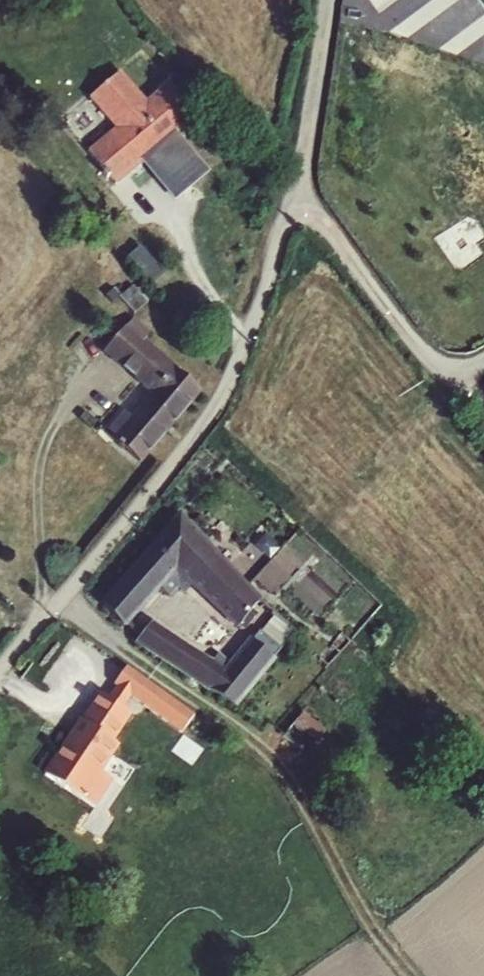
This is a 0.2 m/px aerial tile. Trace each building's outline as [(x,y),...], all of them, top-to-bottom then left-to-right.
[(114,127),(88,151),(116,184),(197,116),(168,82),(147,100),(121,70),(89,98),(114,127)] [(148,301),(133,285),(120,297),(135,313),(148,301)] [(111,302),(120,295),(114,288),(105,295),(111,302)] [(133,319),(127,325),(144,339),(150,333),(133,319)] [(131,415),(112,438),(141,464),(202,392),(173,367),(174,364),(144,339),(127,325),(103,353),(150,390),(131,415)] [(112,438),(131,415),(124,410),(106,433),(112,438)] [(262,599),(179,512),(99,604),(126,628),(127,626),(131,622),(160,589),(175,573),(190,587),(236,629),(239,626),(252,610),(262,599)] [(279,549),(265,536),(256,546),(270,559),(279,549)] [(175,573),(160,589),(169,597),(179,587),(184,593),(190,587),(175,573)] [(252,610),(239,626),(245,631),(258,615),(252,610)] [(275,615),(261,632),(282,650),(297,632),(275,615)] [(131,622),(127,626),(139,639),(142,635),(131,622)] [(213,661),(152,622),(142,635),(139,639),(135,644),(209,692),(210,691),(236,708),(278,660),(275,658),(282,650),(261,632),(260,631),(252,639),(250,637),(230,662),(225,668),(213,661)] [(218,653),(213,661),(225,668),(230,662),(218,653)] [(195,715),(127,666),(113,685),(115,687),(108,699),(99,693),(81,720),(79,718),(42,774),(94,808),(113,780),(101,773),(119,746),(114,742),(131,715),(123,709),(130,698),(182,734),(195,715)] [(327,731),(303,711),(293,725),(317,744),(327,731)]
